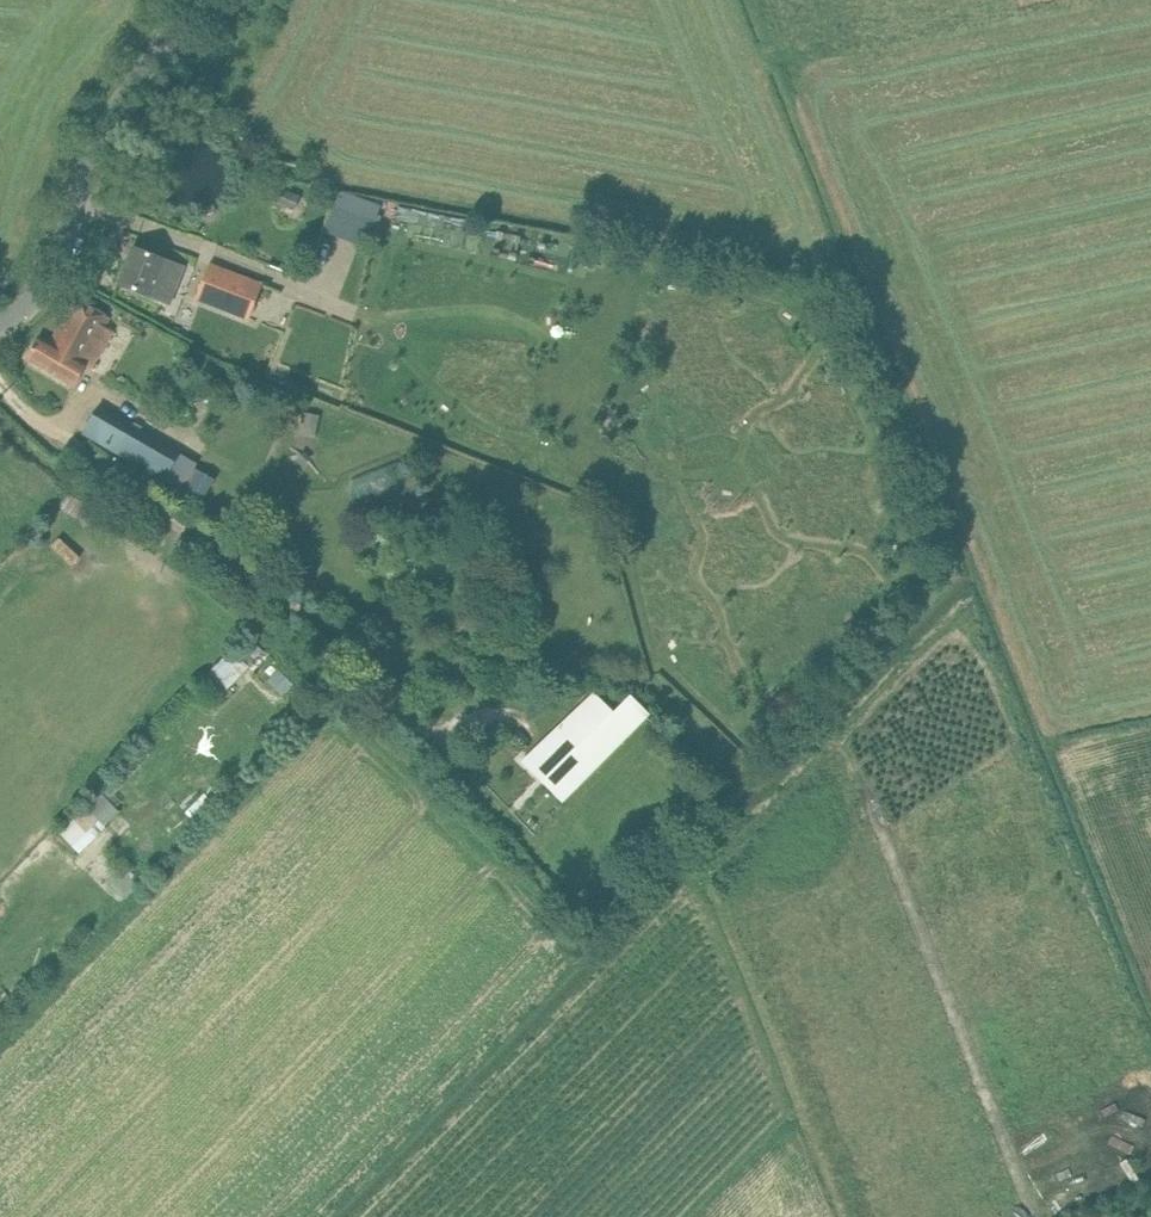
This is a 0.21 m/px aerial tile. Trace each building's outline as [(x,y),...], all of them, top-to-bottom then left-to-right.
[(299,195),(283,188),(277,204),(293,210),(299,195)] [(337,193),(336,232),(381,233),(382,193),(337,193)] [(133,247),(119,284),(168,303),(182,267),(164,259),(133,247)] [(195,299),(249,321),(263,283),(210,262),(195,299)] [(111,318),(75,298),(50,343),(39,337),(27,358),(73,384),(111,318)] [(195,463),(99,407),(84,432),(181,488),(195,463)] [(231,650),(207,675),(224,692),(249,667),(254,672),(267,658),(248,639),(234,653),(231,650)] [(293,685),(279,669),(268,680),(281,695),(293,685)] [(629,699),(611,716),(621,727),(639,709),(629,699)] [(585,701),(523,760),(563,802),(623,742),(585,701)] [(80,854),(106,827),(104,825),(119,811),(108,799),(114,794),(107,786),(101,793),(97,790),(57,831),(80,854)]
